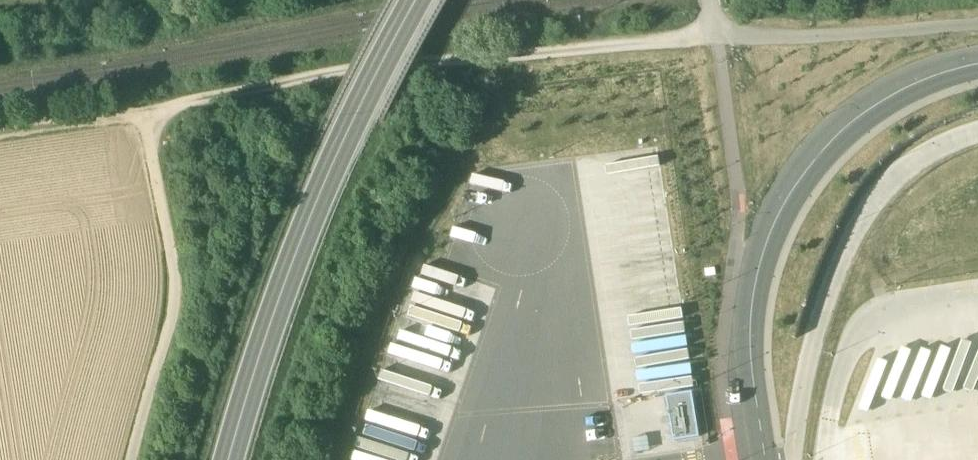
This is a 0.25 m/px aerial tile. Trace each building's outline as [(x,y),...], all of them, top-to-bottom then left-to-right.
[(672,442),(700,437),(692,394),(665,398),(672,442)] [(632,440),(634,455),(650,452),(648,438),(632,440)]
